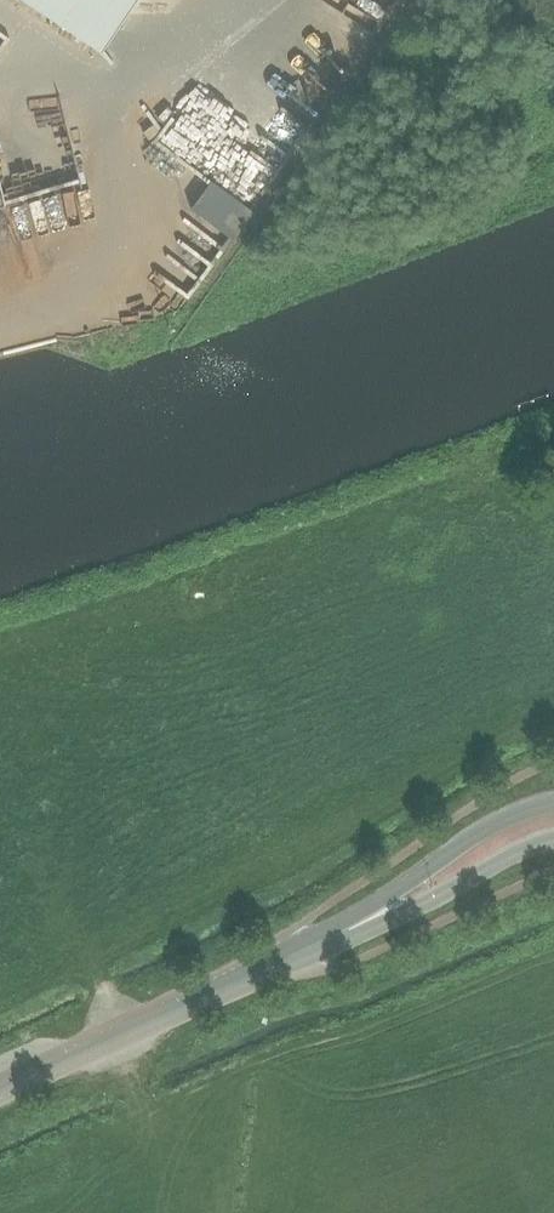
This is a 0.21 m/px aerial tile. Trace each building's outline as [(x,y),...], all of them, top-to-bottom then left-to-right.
[(99,48),(132,0),(28,0),(99,48)] [(394,23),(407,0),(353,0),(394,23)] [(0,133),(0,209),(17,205),(0,133)]
